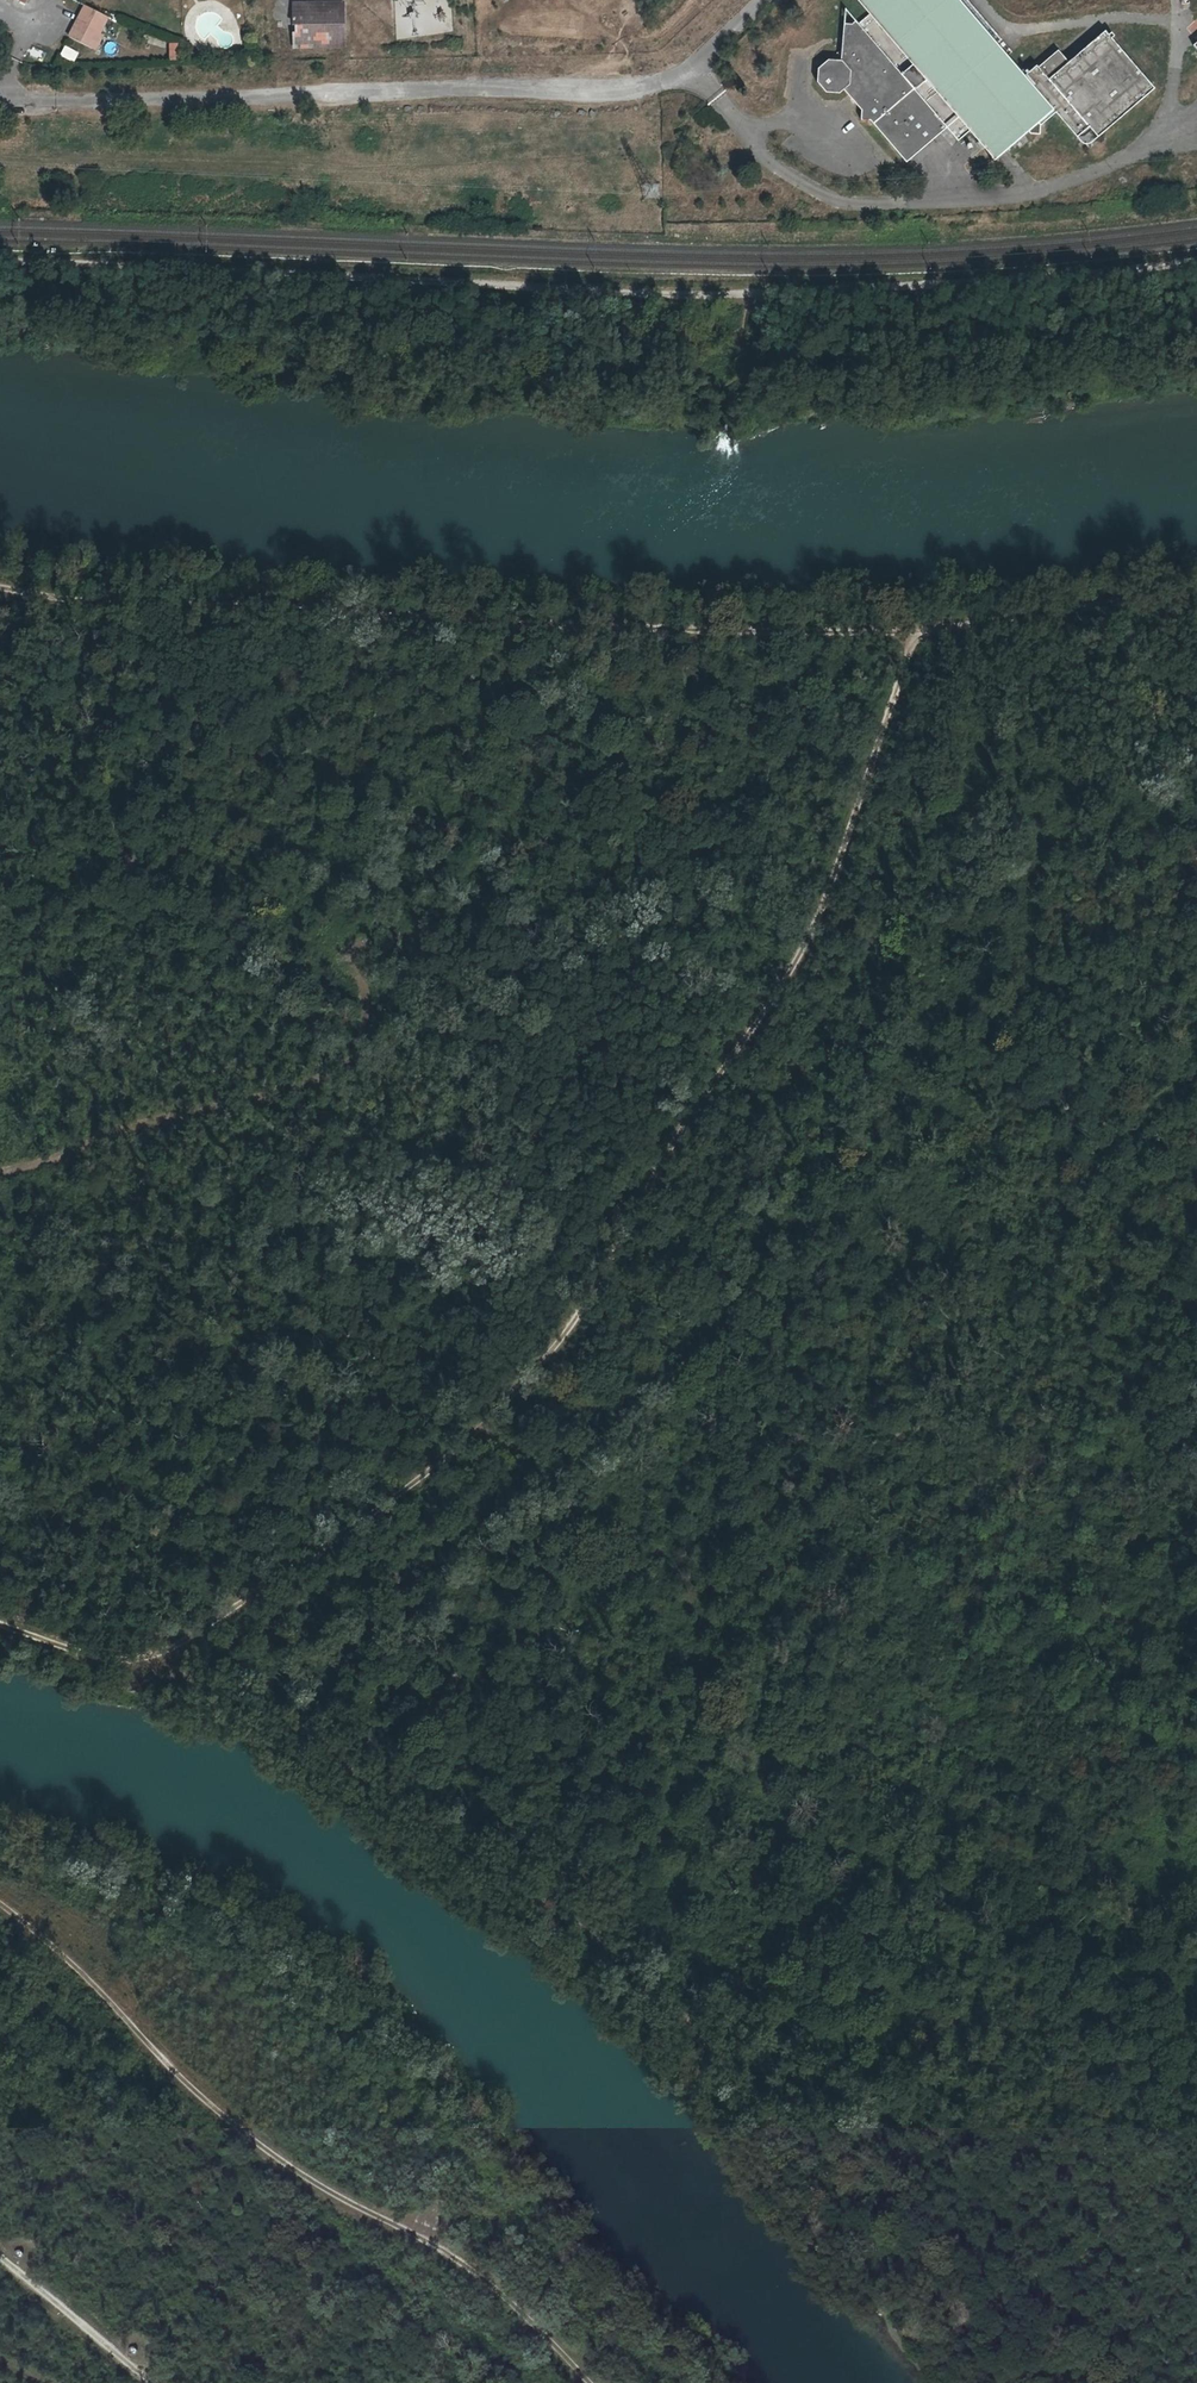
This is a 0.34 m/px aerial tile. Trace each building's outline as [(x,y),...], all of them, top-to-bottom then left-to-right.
[(16,14),(24,0),(0,0),(0,5),(16,14)] [(850,21),(856,28),(868,23),(872,33),(879,42),(880,45),(898,65),(898,66),(911,61),(921,73),(928,91),(931,94),(936,108),(944,102),(993,159),(1052,110),(979,24),(986,21),(968,0),(855,0),(867,14),(850,21)] [(345,2),(293,3),(293,49),(348,49),(345,2)] [(107,17),(87,6),(71,35),(98,50),(106,36),(100,32),(107,17)] [(179,59),(178,41),(167,42),(168,59),(179,59)] [(59,53),(73,60),(77,51),(64,44),(59,53)] [(1057,49),(1037,65),(1046,76),(1066,61),(1057,49)]
